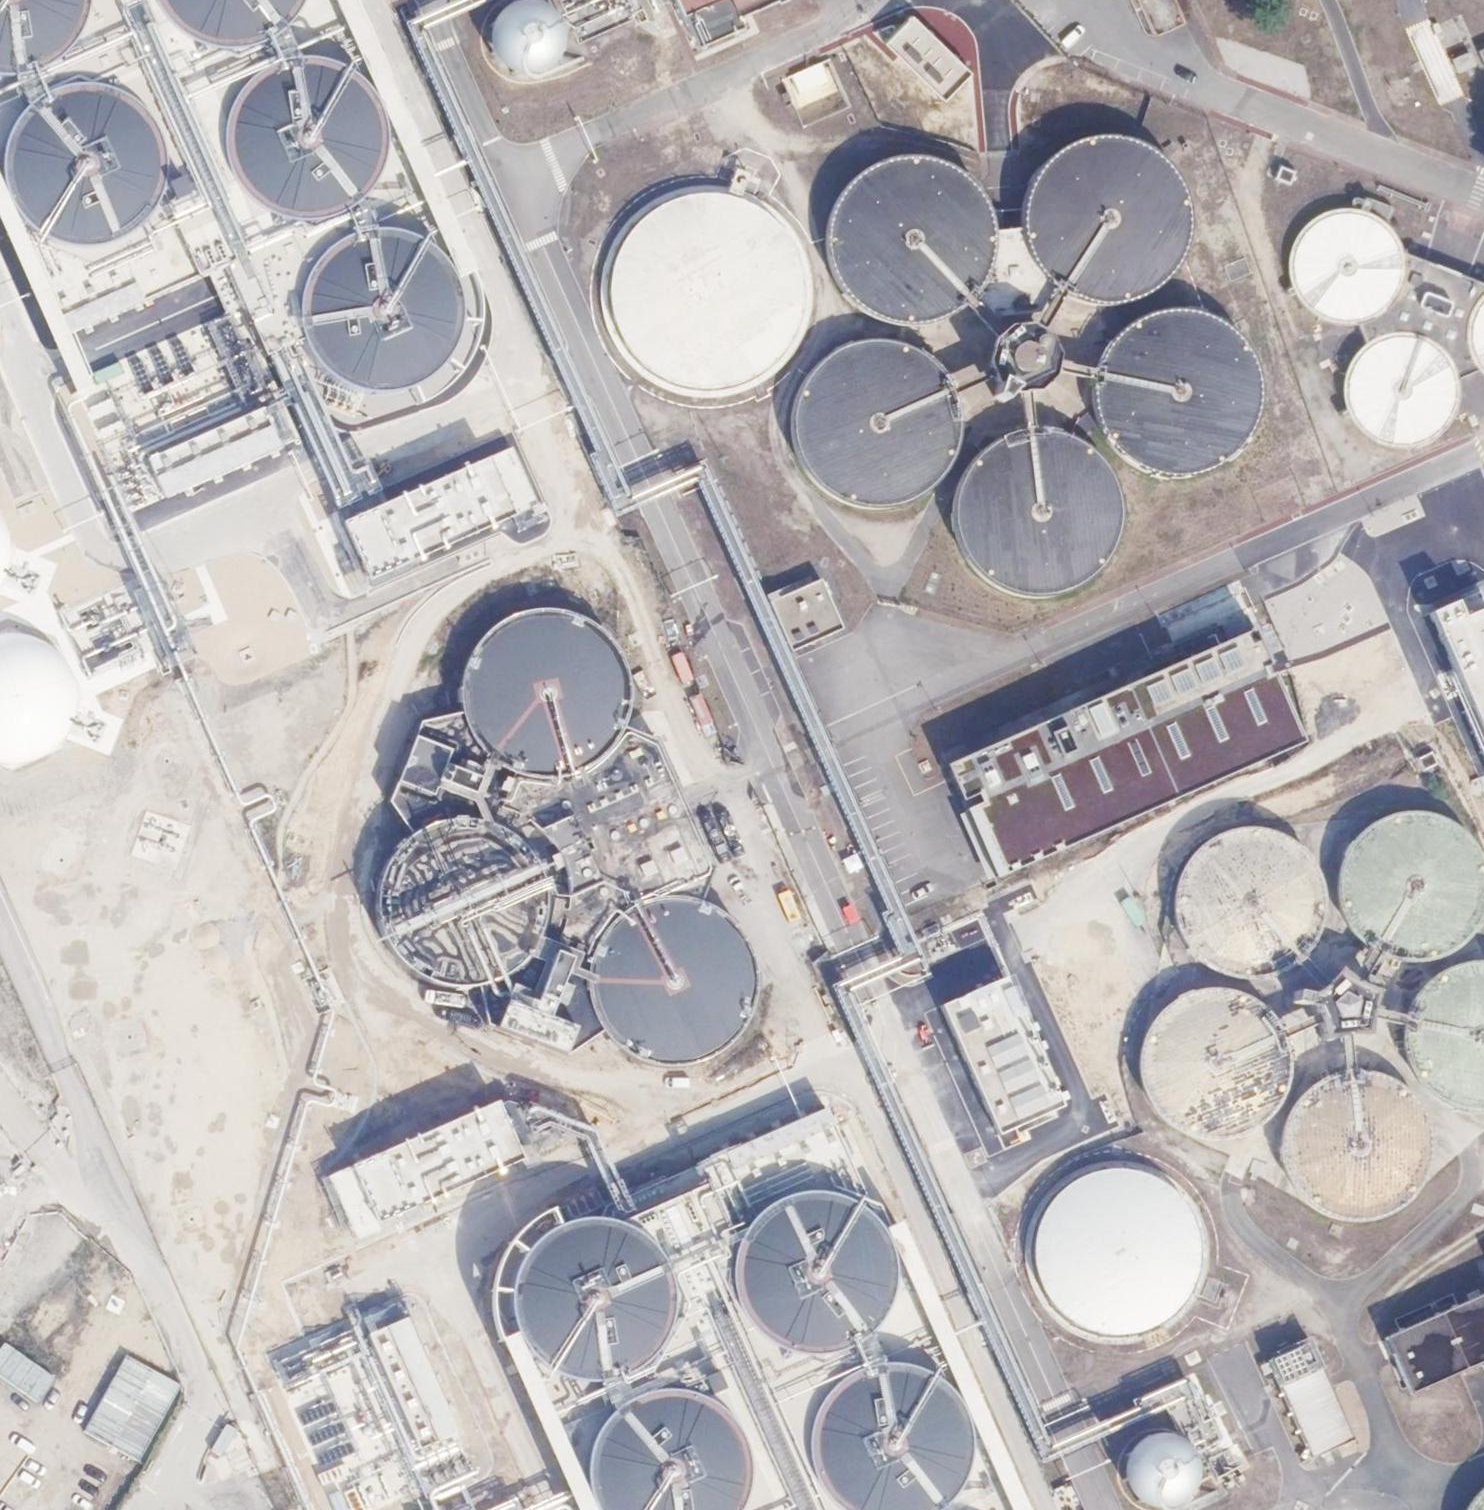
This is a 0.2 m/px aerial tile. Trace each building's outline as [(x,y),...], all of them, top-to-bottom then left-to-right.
[(74,39),(83,12),(83,0),(0,0),(0,81),(5,82),(32,76),(56,61),(74,39)] [(298,8),(300,0),(143,0),(144,4),(158,29),(181,47),(208,57),(236,57),(263,47),(284,30),(298,8)] [(704,48),(750,29),(746,17),(781,0),(683,0),(704,48)] [(1169,0),(1143,0),(1150,27),(1175,21),(1169,0)] [(497,25),(493,36),(493,47),(497,58),(504,68),(513,75),(524,78),(536,78),(547,74),(556,67),(563,58),(567,47),(567,35),(563,24),(556,15),(547,8),(536,5),(524,5),(513,8),(504,15),(497,25)] [(884,43),(942,100),(968,74),(909,17),(884,43)] [(791,74),(799,94),(832,80),(824,61),(791,74)] [(346,214),(366,197),(380,174),(385,147),(381,121),(369,97),(349,79),(325,68),(298,65),(273,71),(250,85),(234,106),(225,131),(224,157),(232,182),(248,203),(270,218),(295,225),(321,224),(346,214)] [(31,228),(54,237),(80,238),(105,231),(125,216),(139,194),(146,170),(144,144),(133,121),(115,103),(92,91),(67,88),(44,93),(24,104),(8,121),(0,138),(0,190),(12,211),(31,228)] [(1042,172),(1030,196),(1026,222),(1030,248),(1042,272),(1061,290),(1075,297),(1085,302),(1103,305),(1111,306),(1122,304),(1137,302),(1160,290),(1179,271),(1191,248),(1195,222),(1191,196),(1179,172),(1160,154),(1136,142),(1110,138),(1084,142),(1061,154),(1042,172)] [(844,193),(832,216),(828,242),(831,268),(844,291),(862,310),(885,322),(911,326),(937,322),(960,310),(978,292),(990,269),(995,243),(991,217),(979,194),(961,175),(938,163),(912,159),(886,163),(863,175),(844,193)] [(636,234),(622,260),(617,290),(622,320),(636,347),(657,368),(684,381),(714,386),(743,381),(770,368),(791,346),(805,319),(810,290),(805,260),(791,233),(770,212),(743,198),(713,194),(684,199),(657,212),(636,234)] [(1377,315),(1392,302),(1402,284),(1405,265),(1402,245),(1392,228),(1377,214),(1359,207),(1339,206),(1321,211),(1305,222),(1293,237),(1287,255),(1287,274),(1293,292),(1305,307),(1321,318),(1339,323),(1358,322),(1377,315)] [(413,386),(434,370),(449,348),(455,322),(453,296),(442,271),(424,252),(400,240),(374,236),(349,241),(327,254),(310,273),(299,296),(297,322),(304,347),(318,368),(338,384),(362,393),(387,394),(413,386)] [(1483,294),(1473,311),(1468,330),(1471,350),(1480,367),(1483,372),(1483,294)] [(1105,371),(1102,381),(1101,404),(1101,407),(1105,421),(1108,432),(1123,453),(1144,469),(1168,478),(1195,479),(1220,472),(1242,457),(1257,436),(1266,411),(1267,385),(1260,360),(1245,338),(1224,322),(1199,314),(1173,313),(1148,320),(1134,330),(1126,335),(1119,344),(1110,356),(1105,371)] [(1001,339),(998,343),(989,370),(994,382),(1002,386),(996,399),(1010,405),(1016,391),(1021,393),(1024,395),(1034,395),(1037,395),(1058,377),(1058,373),(1059,362),(1048,337),(1039,330),(1009,330),(1001,339)] [(1428,439),(1443,427),(1453,411),(1457,392),(1455,373),(1446,356),(1432,342),(1415,334),(1396,333),(1378,337),(1362,347),(1350,361),(1344,378),(1343,397),(1348,415),(1359,430),(1374,440),(1392,446),(1410,446),(1428,439)] [(807,383),(797,407),(795,433),(802,459),(816,481),(836,498),(860,508),(886,510),(911,504),(934,490),(951,470),(960,445),(962,419),(957,397),(956,394),(952,388),(942,372),(922,355),(898,345),(872,343),(846,349),(824,363),(807,383)] [(966,477),(958,503),(959,529),(968,554),(984,574),(1006,589),(1031,597),(1057,596),(1082,587),(1103,571),(1118,550),(1125,524),(1124,498),(1116,473),(1100,452),(1081,439),(1078,438),(1053,430),(1041,430),(1028,431),(1026,431),(1002,440),(981,456),(966,477)] [(465,534),(520,516),(500,455),(419,482),(427,505),(440,500),(449,530),(463,526),(465,534)] [(0,503),(0,597),(4,584),(34,594),(41,574),(12,565),(17,549),(0,503)] [(788,655),(841,634),(819,578),(765,599),(788,655)] [(59,617),(89,672),(136,646),(113,604),(116,602),(109,589),(59,617)] [(581,769),(604,751),(620,727),(626,699),(623,671),(610,645),(590,625),(564,612),(535,610),(509,616),(486,630),(468,651),(459,677),(457,703),(465,730),(480,752),(501,768),(527,777),(554,778),(581,769)] [(62,643),(9,628),(0,632),(0,763),(15,767),(64,749),(68,733),(102,742),(108,722),(78,714),(82,698),(62,643)] [(1251,636),(947,769),(997,882),(1301,748),(1251,636)] [(1339,862),(1336,886),(1341,910),(1353,932),(1371,948),(1376,951),(1388,956),(1393,958),(1417,961),(1441,956),(1462,944),(1479,926),(1483,915),(1483,850),(1475,835),(1457,818),(1435,808),(1411,805),(1387,810),(1366,822),(1349,840),(1339,862)] [(1180,872),(1173,895),(1174,918),(1181,941),(1196,959),(1215,973),(1238,980),(1261,979),(1284,972),(1299,960),(1302,957),(1307,951),(1316,938),(1323,916),(1322,892),(1315,870),(1300,851),(1281,837),(1258,830),(1235,831),(1213,839),(1194,853),(1180,872)] [(701,1061),(725,1047),(743,1027),(754,1002),(756,975),(750,949),(736,926),(715,908),(690,898),(662,897),(634,905),(611,921),(594,945),(586,973),(588,1002),(600,1029),(620,1050),(646,1063),(675,1067),(701,1061)] [(1408,1025),(1406,1040),(1411,1063),(1422,1084),(1439,1100),(1461,1110),(1483,1113),(1483,963),(1479,962),(1456,967),(1435,978),(1419,996),(1411,1012),(1409,1017),(1408,1025)] [(1298,1006),(1311,1007),(1314,1015),(1318,1023),(1326,1042),(1346,1039),(1356,1038),(1369,1036),(1373,1017),(1376,1005),(1379,992),(1368,985),(1358,979),(1345,971),(1333,981),(1324,989),(1316,996),(1299,995),(1298,1006)] [(1158,1022),(1148,1044),(1145,1067),(1149,1091),(1161,1111),(1178,1128),(1200,1138),(1223,1141),(1247,1136),(1267,1125),(1283,1107),(1294,1086),(1296,1062),(1292,1039),(1290,1035),(1285,1026),(1280,1018),(1263,1002),(1241,992),(1218,989),(1195,993),(1174,1005),(1158,1022)] [(991,1053),(946,1070),(970,1129),(988,1122),(991,1129),(1023,1117),(1016,1100),(1010,1102),(991,1053)] [(1290,1117),(1284,1140),(1285,1164),(1293,1186),(1307,1205),(1327,1218),(1350,1225),(1374,1224),(1396,1216),(1415,1201),(1428,1182),(1435,1159),(1434,1135),(1426,1112),(1411,1094),(1392,1080),(1369,1074),(1358,1074),(1348,1074),(1345,1075),(1322,1083),(1304,1097),(1290,1117)] [(353,1143),(363,1144),(361,1158),(384,1161),(386,1144),(378,1143),(380,1133),(354,1129),(353,1143)] [(228,1197),(258,1209),(275,1165),(244,1153),(228,1197)] [(1048,1216),(1040,1240),(1040,1266),(1047,1290),(1062,1311),(1083,1326),(1107,1334),(1132,1335),(1157,1327),(1178,1312),(1193,1292),(1201,1268),(1202,1242),(1194,1218),(1179,1197),(1159,1182),(1134,1173),(1109,1173),(1084,1181),(1064,1195),(1048,1216)] [(320,1186),(301,1180),(292,1210),(310,1216),(320,1186)] [(630,1345),(657,1302),(633,1255),(587,1226),(558,1240),(550,1235),(525,1274),(530,1282),(518,1300),(532,1328),(542,1334),(554,1358),(581,1375),(605,1363),(610,1355),(630,1345)] [(120,1305),(142,1289),(130,1273),(108,1289),(120,1305)] [(43,1342),(92,1303),(71,1278),(23,1317),(43,1342)] [(1454,1294),(1394,1319),(1399,1330),(1459,1305),(1454,1294)] [(1388,1342),(1414,1396),(1483,1363),(1483,1297),(1388,1342)] [(1295,1325),(1261,1340),(1269,1357),(1303,1343),(1295,1325)] [(54,1378),(3,1343),(0,1347),(0,1379),(36,1404),(54,1378)] [(1314,1346),(1273,1364),(1316,1458),(1357,1441),(1314,1346)] [(143,1460),(178,1381),(119,1356),(84,1435),(143,1460)] [(467,1376),(455,1381),(467,1411),(479,1406),(467,1376)] [(865,1509),(883,1509),(942,1468),(924,1444),(942,1431),(924,1405),(914,1412),(900,1391),(894,1395),(880,1377),(807,1428),(865,1509)] [(743,1480),(721,1417),(664,1400),(622,1415),(616,1437),(600,1443),(589,1480),(599,1509),(734,1509),(743,1480)] [(238,1468),(253,1441),(225,1425),(210,1452),(238,1468)] [(1128,1468),(1128,1479),(1132,1491),(1139,1500),(1149,1507),(1159,1509),(1170,1509),(1171,1509),(1183,1506),(1192,1499),(1199,1490),(1202,1478),(1202,1467),(1198,1456),(1191,1446),(1182,1439),(1171,1436),(1159,1436),(1148,1440),(1138,1447),(1132,1456),(1128,1468)] [(486,1509),(480,1485),(453,1491),(458,1509),(486,1509)] [(1466,1509),(1483,1509),(1483,1487),(1482,1489),(1467,1508),(1466,1509)]
